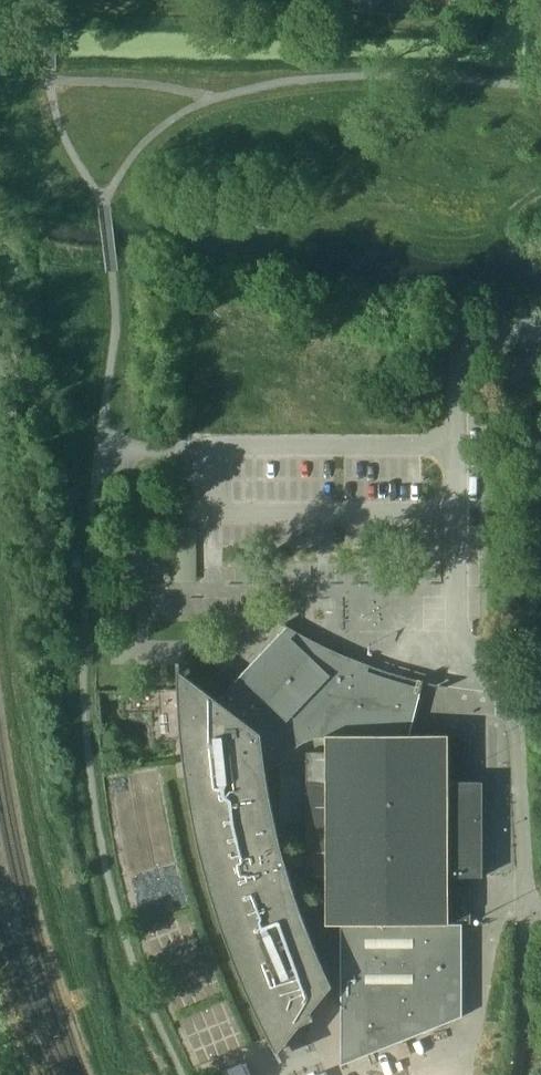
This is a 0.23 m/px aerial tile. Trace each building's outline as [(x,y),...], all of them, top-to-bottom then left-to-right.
[(423,394),(413,394),(413,406),(423,406),(423,394)] [(325,736),(410,734),(424,680),(418,678),(417,679),(383,669),(349,656),(317,641),(285,624),(217,698),(186,675),(178,679),(179,713),(185,767),(193,821),(206,873),(221,925),(240,976),(263,1025),(272,1043),(283,1043),(299,1024),(313,1017),(310,1011),(332,984),(340,984),(340,1064),(462,1015),(462,922),(340,923),(339,946),(318,955),(303,919),(295,896),(286,866),(276,828),(270,799),(265,768),(272,766),(280,763),(284,759),(298,746),(304,742),(311,739),(318,738),(325,736)] [(470,734),(410,734),(325,736),(325,752),(306,752),(306,877),(325,876),(325,924),(340,923),(462,922),(470,923),(470,876),(482,876),(482,781),(470,781),(470,734)] [(244,1060),(208,1074),(250,1074),(244,1060)]
